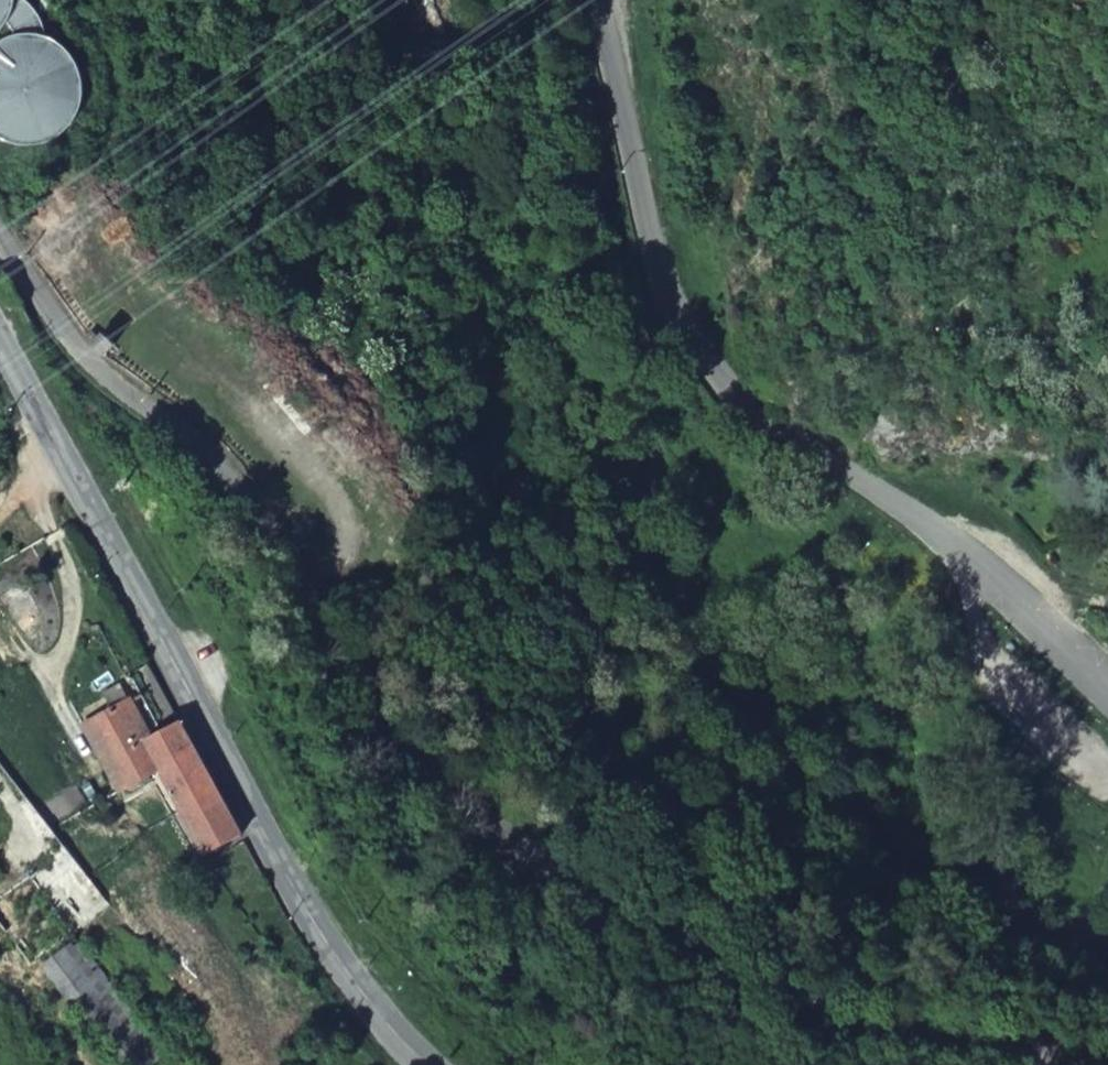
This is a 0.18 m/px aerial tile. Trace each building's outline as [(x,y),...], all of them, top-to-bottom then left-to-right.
[(14,153),(31,149),(47,138),(59,123),(65,104),(66,83),(57,65),(43,50),(25,41),(23,25),(15,12),(4,2),(4,0),(0,0),(0,153),(14,153)] [(97,345),(109,360),(120,351),(108,338),(97,345)] [(115,799),(149,780),(164,773),(208,855),(242,835),(172,719),(144,737),(125,700),(76,726),(115,799)] [(50,974),(110,1064),(144,1064),(73,959),(50,974)] [(404,990),(414,1002),(422,995),(414,982),(404,990)]
